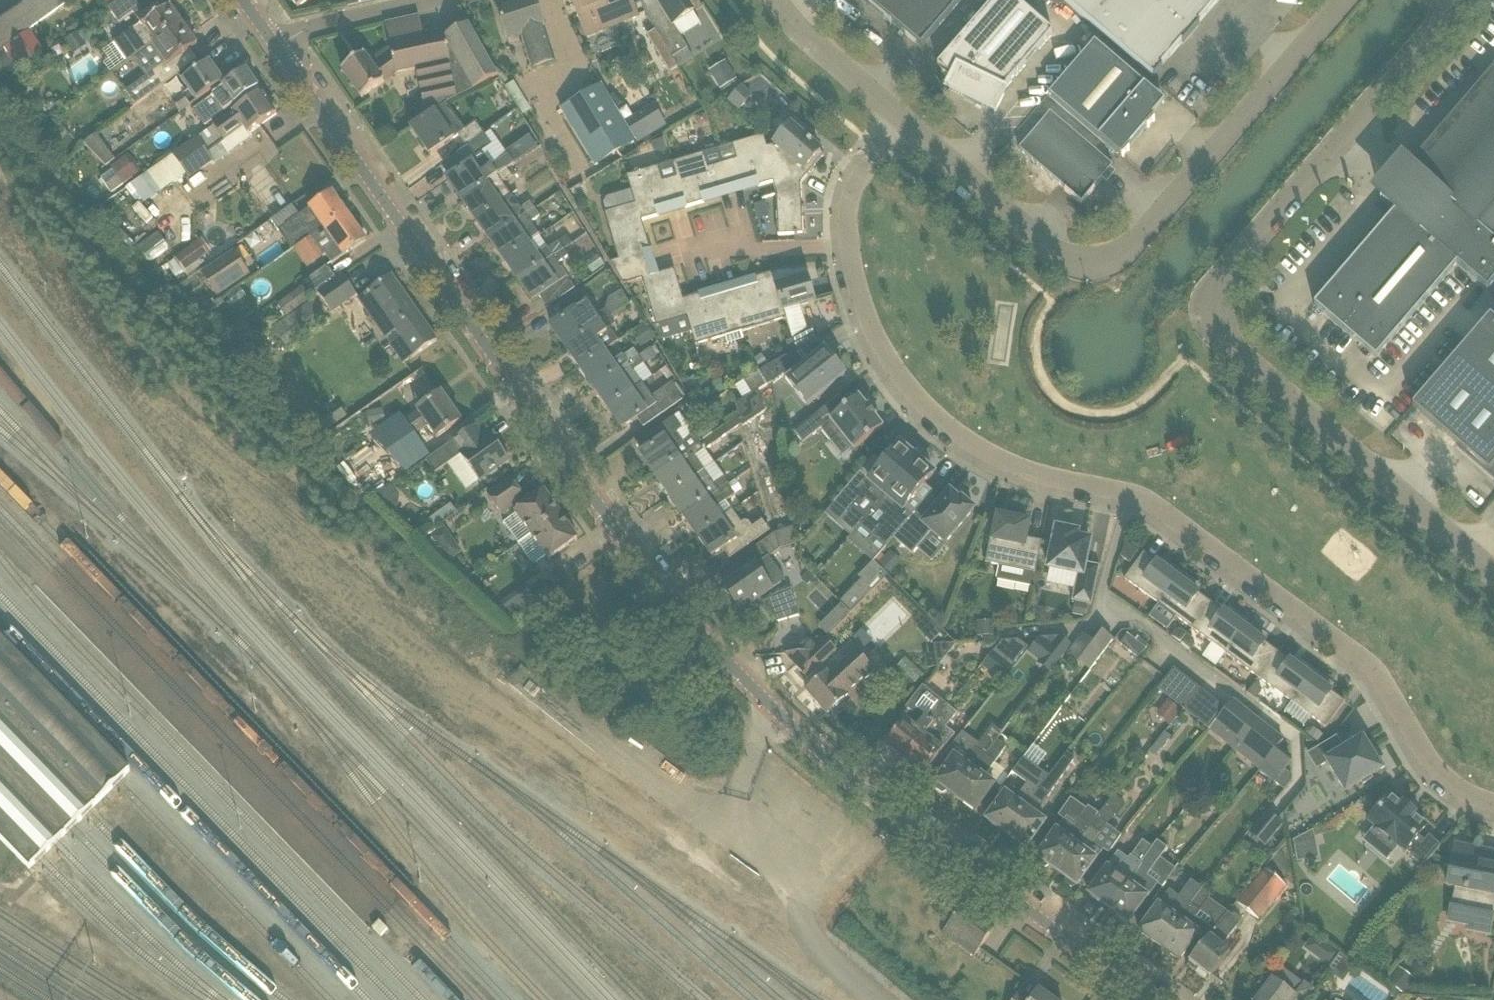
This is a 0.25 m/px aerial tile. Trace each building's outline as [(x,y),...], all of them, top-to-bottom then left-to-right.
[(72,0),(32,0),(0,22),(0,51),(4,48),(15,41),(72,0)] [(134,0),(123,0),(109,10),(120,24),(134,14),(141,9),(134,0)] [(298,9),(311,0),(292,0),(298,9)] [(498,10),(506,39),(522,34),(523,36),(520,37),(532,74),(556,66),(536,0),(524,0),(497,8),(498,10)] [(582,26),(586,37),(638,16),(637,14),(632,0),(613,0),(608,2),(607,0),(572,0),(582,26)] [(641,2),(645,12),(648,20),(656,32),(673,59),(688,50),(674,26),(694,13),(686,0),(644,0),(641,2)] [(891,26),(893,24),(921,49),(922,47),(963,0),(861,0),(891,26)] [(950,90),(994,112),(1003,94),(1001,93),(1053,33),(1015,0),(995,0),(940,63),(938,66),(955,80),(950,90)] [(1162,68),(1182,44),(1184,46),(1221,2),(1223,0),(1112,0),(1110,2),(1108,0),(1062,0),(1103,35),(1153,79),(1154,78),(1155,79),(1163,70),(1162,68)] [(114,43),(127,62),(134,57),(136,59),(153,47),(183,25),(171,8),(162,14),(157,6),(138,20),(141,24),(114,43)] [(446,38),(445,35),(424,40),(420,18),(386,26),(392,56),(376,68),(374,64),(371,66),(364,56),(343,71),(363,99),(398,74),(416,70),(424,107),(432,115),(436,112),(447,105),(458,99),(499,76),(469,25),(446,38)] [(153,47),(166,65),(124,94),(133,107),(198,61),(192,51),(198,47),(183,25),(153,47)] [(673,59),(656,32),(648,37),(664,64),(673,59)] [(78,33),(65,42),(75,56),(88,47),(78,33)] [(15,41),(4,48),(20,69),(29,62),(15,41)] [(1165,104),(1164,103),(1095,44),(1050,96),(1121,158),(1122,157),(1124,158),(1130,151),(1128,149),(1147,127),(1149,129),(1155,122),(1154,120),(1154,119),(1153,118),(1165,104)] [(737,80),(726,62),(709,73),(721,91),(737,80)] [(224,84),(210,63),(183,82),(189,92),(173,103),(181,114),(224,84)] [(245,72),(223,88),(224,89),(223,90),(195,111),(205,126),(259,89),(246,71),(245,71),(245,72)] [(1493,282),(1493,79),(1414,172),(1408,167),(1381,198),(1396,212),(1314,306),(1317,308),(1376,359),(1458,265),(1487,290),(1493,282)] [(624,125),(601,87),(562,110),(596,166),(635,143),(624,125)] [(277,115),(262,93),(147,176),(132,187),(145,206),(160,194),(187,175),(191,181),(213,164),(214,166),(253,138),(250,134),(277,115)] [(747,104),(735,94),(727,102),(740,112),(747,104)] [(58,109),(58,105),(55,101),(51,101),(47,103),(46,108),(49,111),(54,112),(58,109)] [(667,126),(654,105),(625,123),(638,144),(667,126)] [(412,129),(431,156),(455,140),(455,139),(436,112),(432,115),(412,129)] [(1051,114),(1020,149),(1066,190),(1065,191),(1082,206),(1095,190),(1094,189),(1113,167),(1051,114)] [(708,125),(706,115),(696,117),(699,127),(708,125)] [(767,148),(773,168),(779,167),(801,186),(801,184),(825,156),(809,143),(815,137),(797,121),(775,146),(768,148),(767,148)] [(467,147),(485,135),(477,124),(466,132),(460,136),(467,147)] [(41,131),(38,128),(29,135),(36,144),(41,141),(41,131)] [(493,146),(485,135),(467,147),(475,158),(477,157),(482,153),(493,146)] [(98,136),(85,144),(105,170),(108,168),(117,161),(98,136)] [(777,182),(773,168),(767,148),(768,148),(764,136),(732,145),(737,161),(723,165),(730,189),(757,181),(759,187),(773,183),(777,182)] [(668,153),(664,140),(652,143),(654,151),(660,155),(668,153)] [(685,202),(684,202),(686,209),(705,203),(703,197),(730,189),(723,165),(718,150),(673,163),(685,202)] [(477,157),(480,162),(475,165),(474,163),(448,181),(463,201),(508,170),(515,166),(509,156),(492,167),(486,158),(482,153),(477,157)] [(112,168),(113,170),(106,175),(115,188),(123,183),(125,186),(143,172),(130,155),(112,168)] [(685,202),(673,163),(628,176),(636,204),(641,222),(642,222),(659,217),(657,210),(684,202),(685,202)] [(803,234),(801,186),(779,167),(773,168),(777,182),(773,183),(777,195),(779,236),(795,236),(798,236),(798,235),(803,234)] [(477,221),(513,196),(504,183),(513,178),(508,170),(463,201),(477,221)] [(279,231),(291,224),(305,243),(312,238),(347,214),(333,194),(300,216),(293,206),(271,221),(279,231)] [(491,241),(536,209),(532,203),(523,209),(513,196),(477,221),(491,241)] [(770,217),(766,203),(754,206),(758,221),(770,217)] [(645,253),(645,254),(651,252),(642,222),(641,222),(636,204),(605,213),(619,261),(645,253)] [(505,262),(541,237),(532,224),(541,218),(536,209),(491,241),(505,262)] [(312,238),(323,256),(325,256),(331,264),(367,241),(347,214),(312,238)] [(573,243),(568,236),(560,241),(565,249),(573,243)] [(141,252),(149,262),(169,247),(161,237),(141,252)] [(519,281),(564,249),(560,243),(549,249),(541,237),(505,262),(519,281)] [(185,272),(201,261),(202,260),(193,246),(175,259),(185,272)] [(575,289),(558,266),(570,258),(564,249),(519,281),(534,302),(540,297),(548,309),(575,289)] [(645,253),(619,261),(611,263),(618,275),(648,266),(645,254),(645,253)] [(207,269),(224,294),(242,281),(225,257),(207,269)] [(183,272),(175,261),(167,266),(176,278),(183,272)] [(318,292),(337,279),(328,265),(304,282),(314,297),(319,294),(318,292)] [(652,277),(648,266),(618,275),(624,286),(643,280),(652,278),(652,277)] [(652,278),(643,280),(657,327),(688,318),(683,301),(684,300),(675,270),(652,277),(652,278)] [(784,312),(785,312),(787,319),(792,340),(808,331),(800,307),(815,303),(808,279),(806,274),(808,273),(808,270),(783,271),(773,274),(784,312)] [(730,294),(741,333),(787,319),(785,312),(784,312),(773,274),(755,279),(757,286),(730,294)] [(318,292),(319,294),(332,312),(357,295),(343,276),(338,279),(337,279),(318,292)] [(437,341),(392,276),(358,299),(385,339),(396,332),(401,338),(390,345),(403,365),(437,341)] [(579,291),(551,312),(559,323),(552,328),(566,349),(611,317),(607,310),(606,311),(597,316),(579,291)] [(606,311),(607,310),(611,317),(630,304),(622,291),(609,300),(606,311)] [(688,318),(696,347),(741,333),(730,294),(703,302),(701,295),(684,300),(683,301),(688,318)] [(290,297),(279,306),(288,317),(299,309),(290,297)] [(313,301),(288,320),(274,330),(287,348),(297,342),(327,320),(313,301)] [(604,351),(597,341),(609,333),(608,331),(616,324),(611,317),(566,349),(580,368),(604,351)] [(1493,478),(1493,320),(1491,317),(1412,408),(1489,474),(1493,478)] [(244,321),(230,331),(240,346),(254,336),(244,321)] [(641,349),(655,339),(646,325),(632,335),(641,349)] [(813,328),(808,331),(792,340),(795,349),(796,353),(811,345),(820,340),(813,328)] [(790,351),(795,349),(792,340),(787,342),(790,351)] [(656,356),(652,350),(651,349),(640,357),(644,365),(656,356)] [(623,356),(612,363),(604,351),(580,368),(594,389),(640,357),(639,356),(635,350),(624,358),(623,356)] [(803,369),(793,355),(759,373),(768,386),(772,382),(772,384),(783,375),(808,407),(846,377),(826,352),(803,369)] [(767,364),(761,355),(751,361),(757,371),(767,364)] [(644,365),(640,357),(594,389),(609,409),(644,385),(635,372),(644,365)] [(420,404),(440,393),(426,369),(400,384),(409,399),(415,395),(420,404)] [(753,396),(759,391),(768,386),(759,373),(744,382),(753,396)] [(706,388),(698,376),(686,383),(693,396),(706,388)] [(725,392),(721,380),(710,383),(713,395),(725,392)] [(609,409),(623,430),(658,405),(664,414),(684,400),(673,383),(653,397),(644,385),(609,409)] [(740,417),(743,426),(743,425),(744,427),(766,413),(759,391),(753,396),(738,405),(740,416),(740,417)] [(403,445),(427,428),(436,440),(462,422),(442,394),(416,412),(417,414),(404,424),(393,431),(403,445)] [(826,425),(818,415),(794,433),(803,445),(821,431),(830,442),(842,457),(853,449),(855,452),(883,429),(875,418),(876,417),(869,408),(867,409),(859,399),(826,425)] [(387,424),(384,409),(367,413),(371,428),(387,424)] [(743,426),(740,417),(700,444),(656,476),(670,496),(705,471),(696,458),(743,426)] [(690,441),(675,418),(658,429),(665,439),(641,455),(656,476),(700,444),(696,437),(690,441)] [(482,481),(493,473),(510,461),(494,440),(488,444),(476,427),(427,462),(434,474),(462,455),(482,481)] [(835,504),(861,526),(917,460),(900,446),(870,481),(861,473),(835,504)] [(917,460),(861,526),(887,549),(893,541),(913,518),(904,510),(934,475),(917,460)] [(390,466),(358,483),(364,496),(397,479),(390,466)] [(724,478),(714,485),(705,471),(670,496),(684,517),(729,484),(724,478)] [(489,496),(502,514),(525,498),(512,480),(489,496)] [(729,484),(684,517),(698,537),(722,519),(723,520),(734,511),(727,502),(736,496),(729,484)] [(389,514),(399,507),(401,495),(394,485),(377,496),(389,514)] [(520,545),(561,516),(544,492),(516,512),(519,516),(505,525),(520,545)] [(893,541),(911,557),(932,533),(945,545),(975,511),(962,500),(961,502),(950,493),(933,513),(924,506),(913,518),(893,541)] [(433,530),(449,518),(443,511),(427,523),(433,530)] [(771,532),(764,521),(753,528),(750,524),(745,524),(743,525),(734,511),(723,520),(722,519),(698,537),(712,557),(743,535),(750,546),(771,532)] [(578,540),(561,516),(520,545),(535,567),(549,558),(550,560),(551,559),(578,540)] [(991,538),(986,564),(1036,574),(1042,543),(1026,540),(1029,524),(998,518),(994,539),(991,538)] [(1079,534),(1075,533),(1075,529),(1061,526),(1061,530),(1057,529),(1048,570),(1078,576),(1073,602),(1093,606),(1101,567),(1086,564),(1091,542),(1078,539),(1079,534)] [(444,546),(453,540),(445,528),(431,538),(432,539),(442,553),(448,562),(453,559),(444,546)] [(776,534),(751,551),(760,564),(780,550),(776,534)] [(1121,558),(1130,564),(1139,552),(1126,543),(1121,558)] [(890,578),(903,564),(891,552),(878,566),(890,578)] [(1163,568),(1144,554),(1143,555),(1125,580),(1159,605),(1181,574),(1166,563),(1163,568)] [(862,581),(873,592),(888,576),(874,562),(859,577),(862,581)] [(750,600),(753,605),(773,591),(756,566),(724,588),(738,608),(750,600)] [(560,586),(566,582),(560,574),(554,578),(560,586)] [(1211,604),(1193,590),(1197,586),(1181,574),(1159,605),(1192,630),(1211,604)] [(873,592),(862,581),(853,589),(864,600),(873,592)] [(777,623),(800,616),(792,590),(776,595),(764,604),(777,623)] [(523,609),(513,595),(500,604),(510,619),(523,609)] [(1085,618),(1088,605),(1075,603),(1073,616),(1085,618)] [(1233,612),(1229,617),(1211,604),(1192,630),(1225,654),(1248,624),(1233,612)] [(842,605),(833,613),(842,622),(850,614),(842,605)] [(977,622),(977,637),(995,637),(995,630),(994,622),(977,622)] [(1278,653),(1260,640),(1263,635),(1248,624),(1225,654),(1259,679),(1278,653)] [(1177,631),(1172,637),(1181,643),(1187,634),(1181,630),(1177,631)] [(1095,666),(1114,641),(1102,632),(1095,642),(1084,657),(1095,666)] [(574,639),(567,633),(557,645),(564,651),(574,639)] [(1138,659),(1146,650),(1149,645),(1140,637),(1136,642),(1128,635),(1120,645),(1138,659)] [(1189,636),(1183,645),(1191,651),(1195,644),(1194,640),(1189,636)] [(30,869),(42,858),(57,843),(72,829),(87,813),(119,783),(130,772),(0,637),(0,838),(30,869)] [(838,651),(837,649),(827,639),(825,638),(810,652),(784,654),(808,680),(838,651)] [(1061,655),(1052,648),(1039,638),(1028,653),(1039,661),(1037,664),(1048,672),(1061,655)] [(1000,682),(1013,666),(1029,647),(1020,640),(1002,641),(994,650),(991,654),(981,667),(1000,682)] [(994,650),(1002,641),(984,643),(983,649),(984,651),(991,654),(994,650)] [(955,644),(935,645),(939,668),(957,645),(955,644)] [(848,697),(864,683),(875,673),(858,652),(832,676),(829,673),(807,692),(828,715),(848,697)] [(1299,662),(1296,666),(1278,653),(1259,679),(1292,704),(1315,673),(1299,662)] [(947,657),(941,666),(945,669),(952,661),(947,657)] [(1183,709),(1199,689),(1175,669),(1166,680),(1159,689),(1183,709)] [(1345,703),(1326,689),(1330,684),(1315,673),(1292,704),(1326,729),(1344,704),(1345,704),(1345,703)] [(1254,686),(1248,694),(1257,700),(1263,692),(1254,686)] [(907,720),(887,746),(906,761),(948,706),(923,687),(900,715),(907,720)] [(1199,689),(1183,709),(1210,730),(1215,724),(1226,710),(1199,689)] [(1156,715),(1169,726),(1181,710),(1168,700),(1156,715)] [(1241,745),(1261,723),(1233,701),(1226,710),(1215,724),(1241,745)] [(906,761),(924,775),(957,734),(948,727),(958,714),(948,706),(906,761)] [(1261,723),(1241,745),(1265,765),(1277,749),(1284,742),(1261,723)] [(998,742),(1004,734),(994,726),(966,763),(956,756),(955,757),(935,783),(937,784),(936,789),(943,793),(947,792),(956,798),(986,757),(998,742)] [(1324,736),(1314,729),(1309,737),(1319,744),(1324,736)] [(1149,753),(1156,759),(1172,738),(1165,733),(1149,753)] [(1373,757),(1363,740),(1344,751),(1337,739),(1309,756),(1318,769),(1328,763),(1346,792),(1354,787),(1362,782),(1363,785),(1372,779),(1371,777),(1386,768),(1377,754),(1373,757)] [(1007,747),(998,742),(986,757),(956,798),(976,813),(995,786),(996,785),(985,777),(1007,747)] [(1277,749),(1265,765),(1259,771),(1284,790),(1292,780),(1292,776),(1286,771),(1292,763),(1293,762),(1292,762),(1277,749)] [(1036,816),(1076,759),(1068,753),(1049,778),(1006,835),(1027,850),(1046,823),(1036,816)] [(1049,778),(1023,759),(1013,775),(1027,785),(1016,801),(1006,794),(986,820),(1006,835),(1049,778)] [(1065,883),(1072,889),(1076,886),(1078,887),(1096,862),(1104,850),(1110,854),(1122,837),(1108,827),(1125,804),(1114,796),(1099,815),(1095,820),(1058,873),(1066,879),(1065,883)] [(1413,855),(1412,857),(1424,867),(1441,846),(1429,836),(1425,841),(1419,836),(1427,827),(1414,816),(1416,814),(1404,804),(1402,806),(1390,796),(1369,821),(1406,852),(1407,850),(1413,855)] [(1095,820),(1099,815),(1089,808),(1084,815),(1075,827),(1065,820),(1038,858),(1039,859),(1038,864),(1045,869),(1049,867),(1058,873),(1095,820)] [(1268,812),(1255,826),(1272,840),(1284,826),(1277,820),(1268,812)] [(1316,841),(1313,832),(1295,841),(1295,844),(1298,863),(1319,860),(1316,841)] [(1147,900),(1158,885),(1147,877),(1168,849),(1159,842),(1142,865),(1109,910),(1129,925),(1147,900)] [(1483,852),(1455,847),(1448,887),(1455,888),(1451,910),(1493,918),(1493,854),(1490,853),(1490,856),(1482,855),(1483,852)] [(1116,858),(1107,870),(1089,895),(1109,910),(1142,865),(1133,857),(1129,862),(1126,860),(1124,863),(1116,858)] [(1268,868),(1239,905),(1259,921),(1274,902),(1277,904),(1291,887),(1268,868)] [(1158,907),(1140,932),(1160,947),(1189,907),(1201,893),(1200,893),(1189,885),(1168,914),(1158,907)] [(1211,928),(1197,917),(1211,896),(1202,889),(1200,893),(1201,893),(1189,907),(1160,947),(1180,962),(1199,936),(1203,939),(1211,928)] [(979,949),(995,929),(962,907),(943,934),(973,957),(979,949)] [(1210,979),(1214,975),(1230,955),(1221,948),(1241,923),(1234,917),(1232,918),(1228,915),(1190,962),(1210,979)] [(1339,954),(1330,948),(1320,961),(1330,968),(1339,954)] [(1388,984),(1400,993),(1406,997),(1417,981),(1399,968),(1388,984)] [(1261,994),(1257,999),(1292,999),(1296,996),(1273,978),(1261,994)] [(1392,989),(1391,992),(1392,998),(1395,999),(1397,997),(1399,993),(1392,989)] [(1039,992),(1032,999),(1050,999),(1039,992)]
